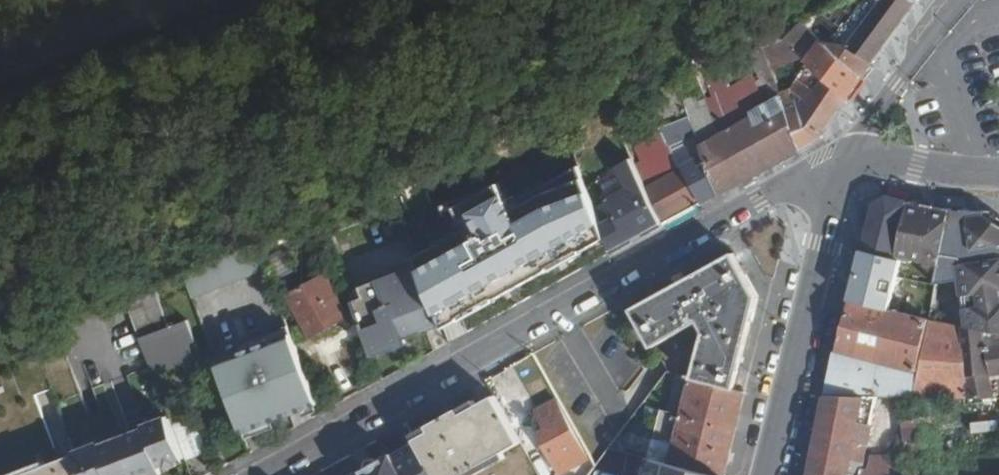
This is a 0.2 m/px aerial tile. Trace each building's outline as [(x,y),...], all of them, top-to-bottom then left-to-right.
[(916,2),(914,0),(887,0),(881,2),(812,28),(826,41),(849,46),(872,63),(901,22),(916,2)] [(863,76),(826,41),(811,61),(849,97),(863,76)] [(872,63),(849,46),(826,41),(863,76),(872,63)] [(819,137),(849,97),(811,61),(794,85),(781,91),(783,96),(800,147),(819,137)] [(800,147),(783,96),(749,113),(749,119),(721,133),(738,181),(800,147)] [(648,164),(675,150),(670,139),(695,125),(689,109),(661,122),(666,133),(640,147),(648,164)] [(721,133),(716,118),(696,127),(704,152),(718,192),(738,181),(721,133)] [(645,181),(630,145),(610,155),(615,165),(600,171),(599,180),(615,212),(602,219),(613,250),(663,223),(645,181)] [(718,192),(704,152),(645,181),(663,223),(718,192)] [(897,252),(910,192),(886,186),(872,199),(855,267),(897,276),(899,269),(903,254),(897,252)] [(993,203),(965,206),(910,192),(897,252),(903,254),(914,257),(914,254),(942,260),(937,283),(960,274),(968,323),(998,328),(998,209),(993,203)] [(544,288),(586,265),(573,231),(529,247),(544,288)] [(192,296),(267,266),(258,241),(182,271),(192,296)] [(734,390),(758,298),(734,252),(633,309),(653,346),(699,322),(705,332),(693,379),(734,390)] [(439,316),(419,263),(350,290),(372,349),(392,341),(390,336),(439,316)] [(347,311),(325,271),(287,292),(309,332),(347,311)] [(908,297),(851,282),(848,295),(904,310),(908,297)] [(911,392),(928,317),(904,310),(848,295),(824,390),(870,391),(911,392)] [(193,332),(183,305),(138,321),(146,345),(150,343),(152,347),(193,332)] [(998,368),(998,328),(968,323),(928,317),(911,392),(986,394),(982,371),(998,368)] [(693,379),(705,332),(699,322),(653,346),(667,372),(678,375),(693,379)] [(318,403),(289,324),(238,343),(239,347),(214,356),(241,430),(318,403)] [(744,392),(734,390),(693,379),(678,375),(668,409),(662,408),(649,459),(711,474),(723,474),(744,392)] [(870,391),(824,390),(805,474),(846,474),(847,469),(856,470),(870,391)] [(517,435),(494,395),(476,405),(472,401),(413,434),(416,440),(436,474),(459,474),(502,451),(499,445),(517,435)] [(208,451),(194,413),(171,421),(184,456),(185,459),(208,451)] [(942,468),(937,468),(927,415),(902,420),(899,429),(903,442),(912,440),(916,460),(900,464),(902,474),(943,474),(942,468)] [(184,456),(171,421),(170,417),(78,450),(87,474),(140,474),(139,472),(184,456)] [(585,455),(567,422),(548,433),(555,447),(549,451),(561,474),(568,470),(565,465),(585,455)] [(517,435),(499,445),(502,451),(459,474),(539,474),(517,435)] [(416,440),(386,456),(389,463),(367,474),(436,474),(416,440)] [(78,450),(18,474),(87,474),(78,450)] [(649,459),(645,474),(711,474),(649,459)]
